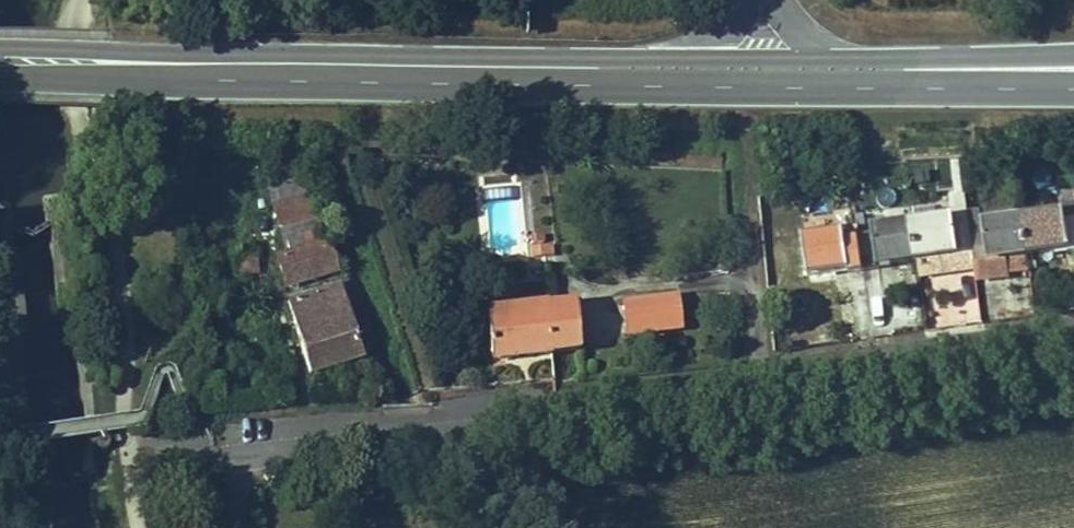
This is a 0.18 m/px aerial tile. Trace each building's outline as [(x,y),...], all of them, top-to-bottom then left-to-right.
[(556,235),(571,233),(569,220),(554,222),(556,235)] [(305,312),(367,292),(356,262),(340,267),(325,223),(293,233),(306,279),(295,282),(305,312)] [(1007,233),(1008,244),(995,245),(994,231),(974,233),(974,228),(890,237),(890,243),(865,247),(864,239),(820,245),(825,285),(870,280),(871,285),(899,282),(898,274),(977,264),(977,269),(995,267),(996,277),(997,277),(1009,276),(1008,267),(1053,261),(1073,259),(1073,225),(1007,233)] [(1009,276),(997,277),(999,290),(1055,283),(1053,261),(1008,267),(1009,276)] [(642,289),(650,315),(699,301),(692,276),(642,289)] [(500,312),(512,355),(601,330),(592,281),(500,312)] [(333,395),(385,373),(359,315),(309,337),(333,395)]
